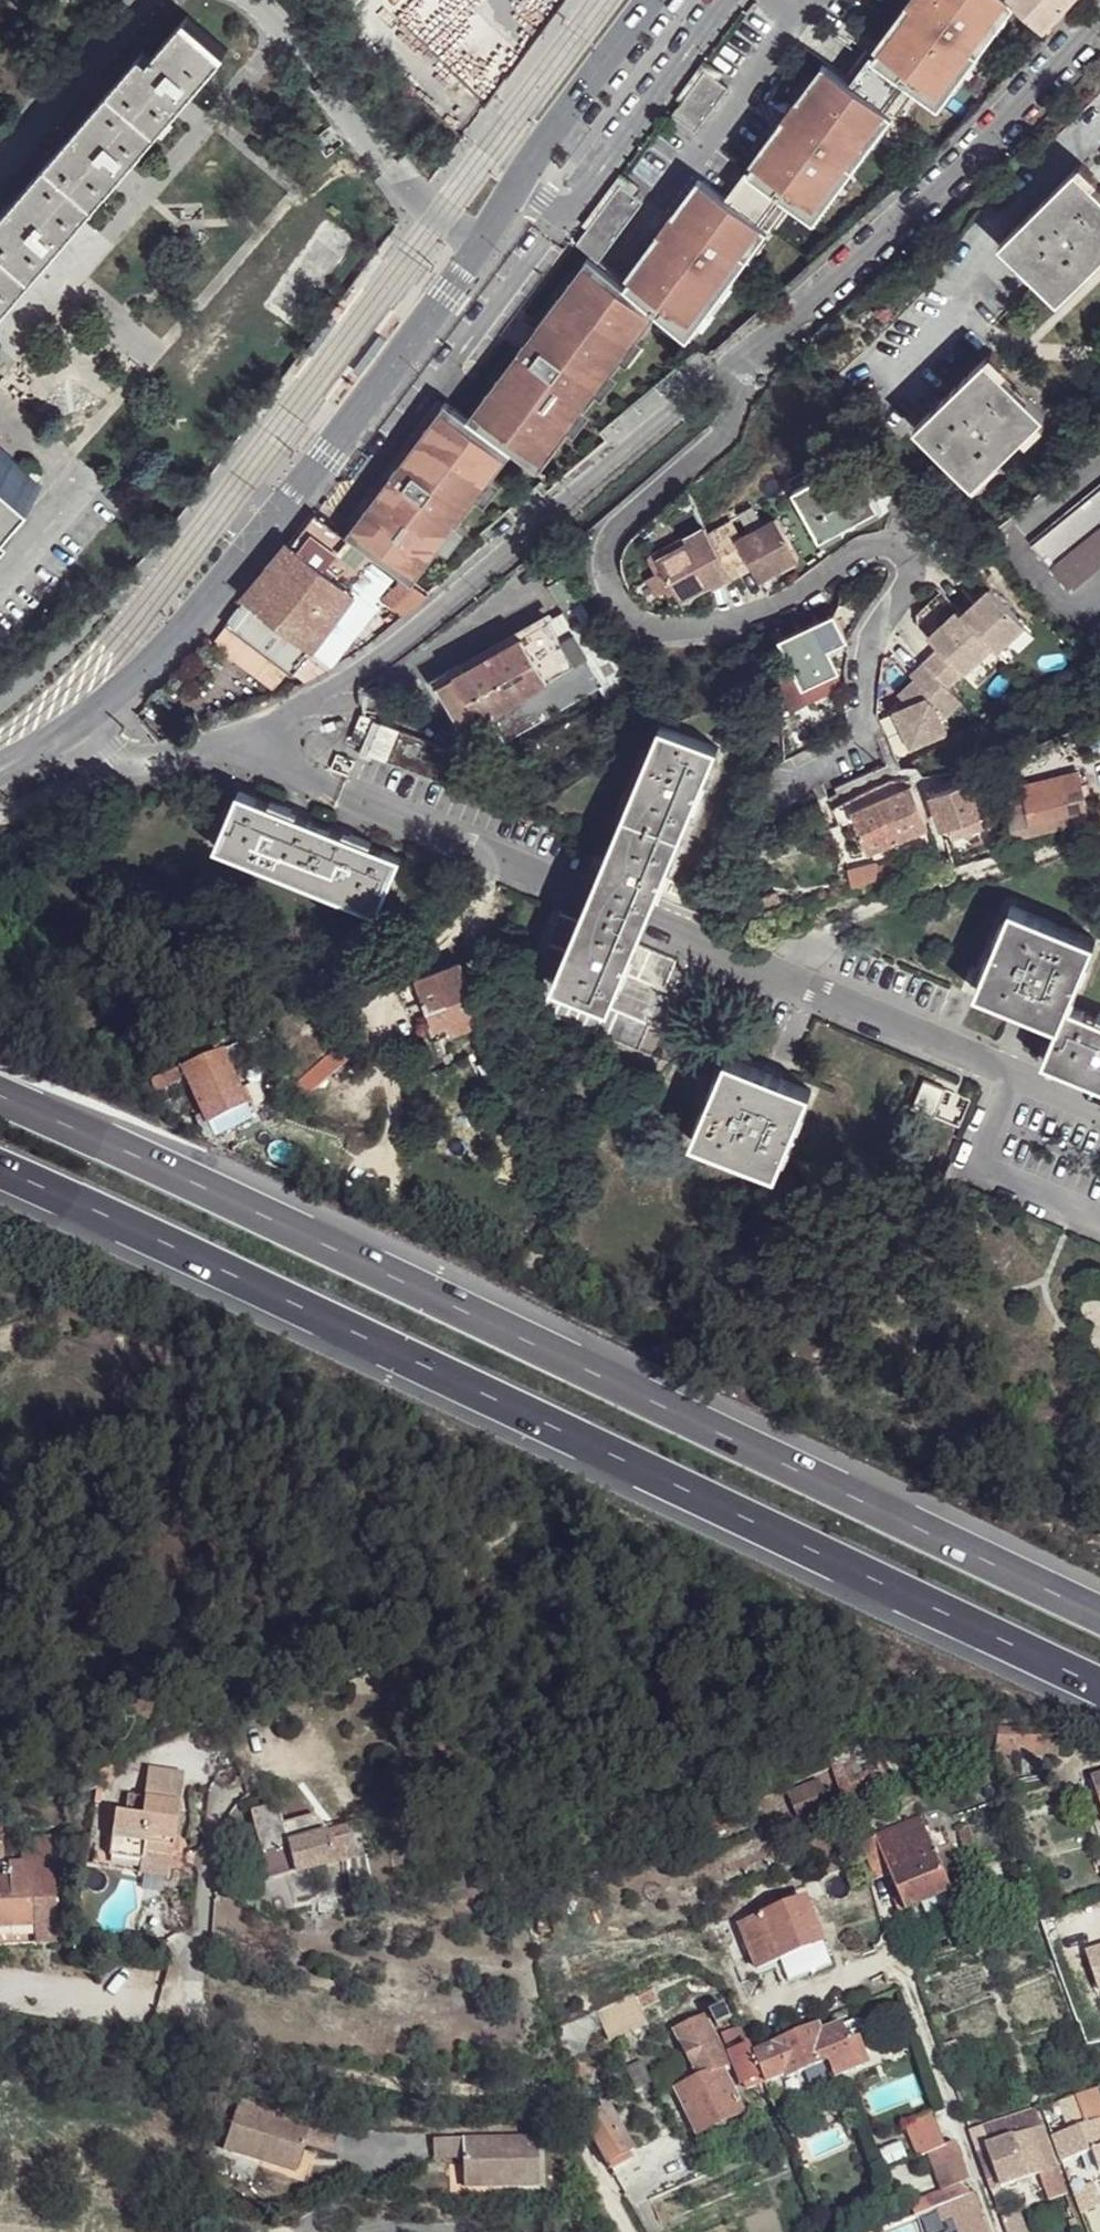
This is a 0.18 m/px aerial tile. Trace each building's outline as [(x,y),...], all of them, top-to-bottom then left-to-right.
[(625,284),(688,338),(788,200),(813,218),(912,85),(937,103),(996,23),(987,17),(1000,0),(912,0),(851,82),(826,64),(728,198),(703,180),(625,284)] [(1040,29),(1067,0),(1011,0),(1040,29)] [(0,219),(0,319),(228,51),(189,18),(153,61),(143,54),(0,219)] [(671,113),(694,130),(728,86),(717,79),(722,72),(704,58),(676,96),(681,100),(671,113)] [(1078,166),(1002,242),(1061,299),(1099,261),(1099,189),(1078,166)] [(587,228),(576,243),(598,261),(644,200),(633,193),(639,186),(620,173),(582,224),(587,228)] [(446,401),(347,533),(414,582),(442,546),(451,552),(467,530),(458,524),(478,497),(487,504),(503,482),(494,475),(514,449),(541,470),(570,430),(576,434),(593,412),(587,408),(598,392),(603,397),(620,375),(615,370),(623,359),(628,363),(645,341),(642,339),(658,318),(588,258),(468,418),(446,401)] [(1050,412),(992,355),(924,425),(981,482),(1050,412)] [(0,449),(0,526),(38,481),(0,449)] [(878,505),(853,456),(796,486),(821,535),(878,505)] [(1034,543),(1069,590),(1099,565),(1099,488),(1034,543)] [(774,513),(735,533),(757,576),(796,555),(774,513)] [(379,564),(314,515),(291,544),(356,594),(379,564)] [(687,539),(657,554),(679,597),(709,581),(711,584),(730,574),(704,524),(685,534),(687,539)] [(291,544),(287,542),(242,598),(244,602),(311,652),(338,616),(356,594),(291,544)] [(465,729),(587,661),(601,687),(597,688),(605,703),(628,689),(621,676),(565,574),(548,585),(565,614),(439,684),(465,729)] [(425,597),(405,584),(390,603),(404,613),(425,597)] [(1025,625),(991,589),(963,615),(958,610),(930,636),(941,648),(924,663),(947,688),(963,673),(975,685),(1003,659),(997,652),(1025,625)] [(311,652),(244,602),(210,643),(268,688),(284,666),(302,681),(329,666),(311,652)] [(833,613),(779,635),(792,665),(779,671),(781,679),(789,707),(808,699),(802,687),(840,671),(831,648),(847,640),(833,613)] [(941,721),(961,703),(947,688),(924,663),(911,675),(915,679),(899,694),(909,705),(895,711),(911,748),(946,732),(941,721)] [(375,721),(362,716),(353,740),(364,746),(375,721)] [(716,745),(661,722),(593,883),(588,898),(582,912),(579,921),(551,984),(607,1008),(635,944),(638,936),(643,921),(651,904),(716,745)] [(460,756),(383,725),(369,753),(447,785),(450,780),(460,756)] [(1008,798),(1016,836),(1087,819),(1081,794),(1087,793),(1084,782),(1078,783),(1075,770),(1021,783),(1024,795),(1008,798)] [(934,792),(931,793),(936,805),(943,824),(944,827),(986,811),(975,779),(973,778),(951,784),(934,792)] [(848,812),(858,839),(887,827),(894,844),(929,831),(912,788),(848,812)] [(348,835),(289,810),(290,806),(271,798),(269,803),(239,790),(215,845),(376,914),(400,858),(368,844),(369,839),(350,831),(348,835)] [(887,827),(858,839),(865,856),(894,844),(887,827)] [(898,859),(881,864),(885,875),(901,869),(898,859)] [(1010,907),(975,989),(1058,1024),(1054,1035),(1043,1059),(1099,1083),(1099,1023),(1064,1008),(1091,941),(1010,907)] [(579,921),(559,912),(521,1001),(637,1051),(648,1027),(674,1038),(690,997),(664,986),(674,962),(635,944),(607,1008),(551,984),(579,921)] [(460,963),(416,980),(439,1039),(483,1021),(460,963)] [(356,1058),(348,1045),(283,1081),(290,1096),(356,1058)] [(809,1090),(726,1056),(692,1140),(774,1173),(809,1090)] [(246,1111),(221,1059),(186,1073),(197,1099),(210,1128),(246,1111)] [(550,1079),(535,1083),(536,1091),(552,1088),(550,1079)] [(197,1099),(188,1102),(205,1140),(213,1136),(210,1128),(197,1099)] [(997,1730),(996,1754),(1057,1756),(1058,1732),(997,1730)] [(146,1773),(142,1797),(175,1802),(179,1779),(146,1773)] [(845,1789),(850,1803),(890,1788),(882,1773),(845,1789)] [(793,1809),(823,1798),(815,1777),(785,1789),(793,1809)] [(111,1814),(105,1858),(134,1863),(133,1876),(150,1880),(156,1865),(165,1867),(175,1802),(142,1797),(124,1795),(120,1815),(111,1814)] [(250,1813),(261,1853),(287,1846),(283,1822),(277,1805),(250,1813)] [(261,1853),(248,1857),(255,1880),(336,1861),(334,1850),(353,1844),(350,1825),(328,1829),(326,1823),(311,1813),(283,1822),(287,1846),(261,1853)] [(920,1819),(859,1844),(874,1878),(887,1873),(896,1891),(903,1910),(918,1904),(949,1892),(934,1855),(920,1819)] [(41,1924),(41,1903),(53,1902),(53,1856),(57,1855),(58,1838),(26,1838),(27,1852),(34,1853),(34,1865),(24,1866),(23,1879),(0,1879),(0,1926),(41,1924)] [(353,1844),(334,1850),(336,1861),(357,1857),(353,1844)] [(946,1852),(934,1855),(949,1892),(961,1886),(946,1852)] [(156,1865),(150,1880),(163,1878),(165,1867),(156,1865)] [(896,1891),(888,1895),(895,1914),(903,1910),(896,1891)] [(918,1904),(924,1923),(955,1911),(949,1892),(918,1904)] [(806,1899),(739,1924),(755,1968),(779,1959),(822,1944),(806,1899)] [(779,1959),(787,1979),(830,1964),(822,1944),(779,1959)] [(635,1995),(596,2015),(609,2041),(648,2021),(635,1995)] [(701,2015),(674,2028),(699,2077),(720,2066),(726,2061),(701,2015)] [(773,2053),(755,2060),(759,2074),(763,2082),(783,2074),(784,2077),(826,2059),(831,2075),(834,2073),(834,2077),(840,2075),(851,2070),(849,2065),(863,2061),(856,2042),(847,2046),(840,2026),(815,2035),(813,2032),(772,2048),(773,2053)] [(729,2053),(741,2081),(759,2074),(755,2060),(750,2051),(748,2046),(729,2053)] [(849,2065),(851,2070),(864,2065),(863,2061),(849,2065)] [(676,2089),(699,2134),(742,2112),(720,2066),(699,2077),(676,2089)] [(1054,2139),(1062,2162),(1090,2152),(1096,2169),(1099,2167),(1099,2091),(1067,2104),(1076,2129),(1054,2139)] [(244,2103),(228,2152),(300,2175),(311,2144),(337,2153),(344,2133),(244,2103)] [(603,2107),(580,2117),(606,2164),(627,2152),(603,2107)] [(1034,2110),(969,2133),(982,2171),(991,2167),(1000,2188),(1039,2175),(1048,2201),(1064,2196),(1047,2145),(1038,2148),(1032,2130),(1039,2126),(1034,2110)] [(905,2126),(915,2157),(920,2156),(914,2139),(939,2128),(933,2116),(905,2126)] [(914,2139),(920,2156),(927,2153),(946,2146),(939,2128),(914,2139)] [(431,2139),(431,2158),(461,2159),(461,2189),(536,2189),(535,2140),(431,2139)] [(927,2153),(941,2190),(967,2180),(954,2143),(946,2146),(927,2153)] [(1091,2181),(1072,2188),(1079,2209),(1099,2201),(1091,2181)] [(936,2207),(941,2220),(953,2216),(958,2231),(987,2231),(972,2193),(936,2207)] [(998,2217),(1004,2231),(1025,2231),(1017,2210),(998,2217)]
